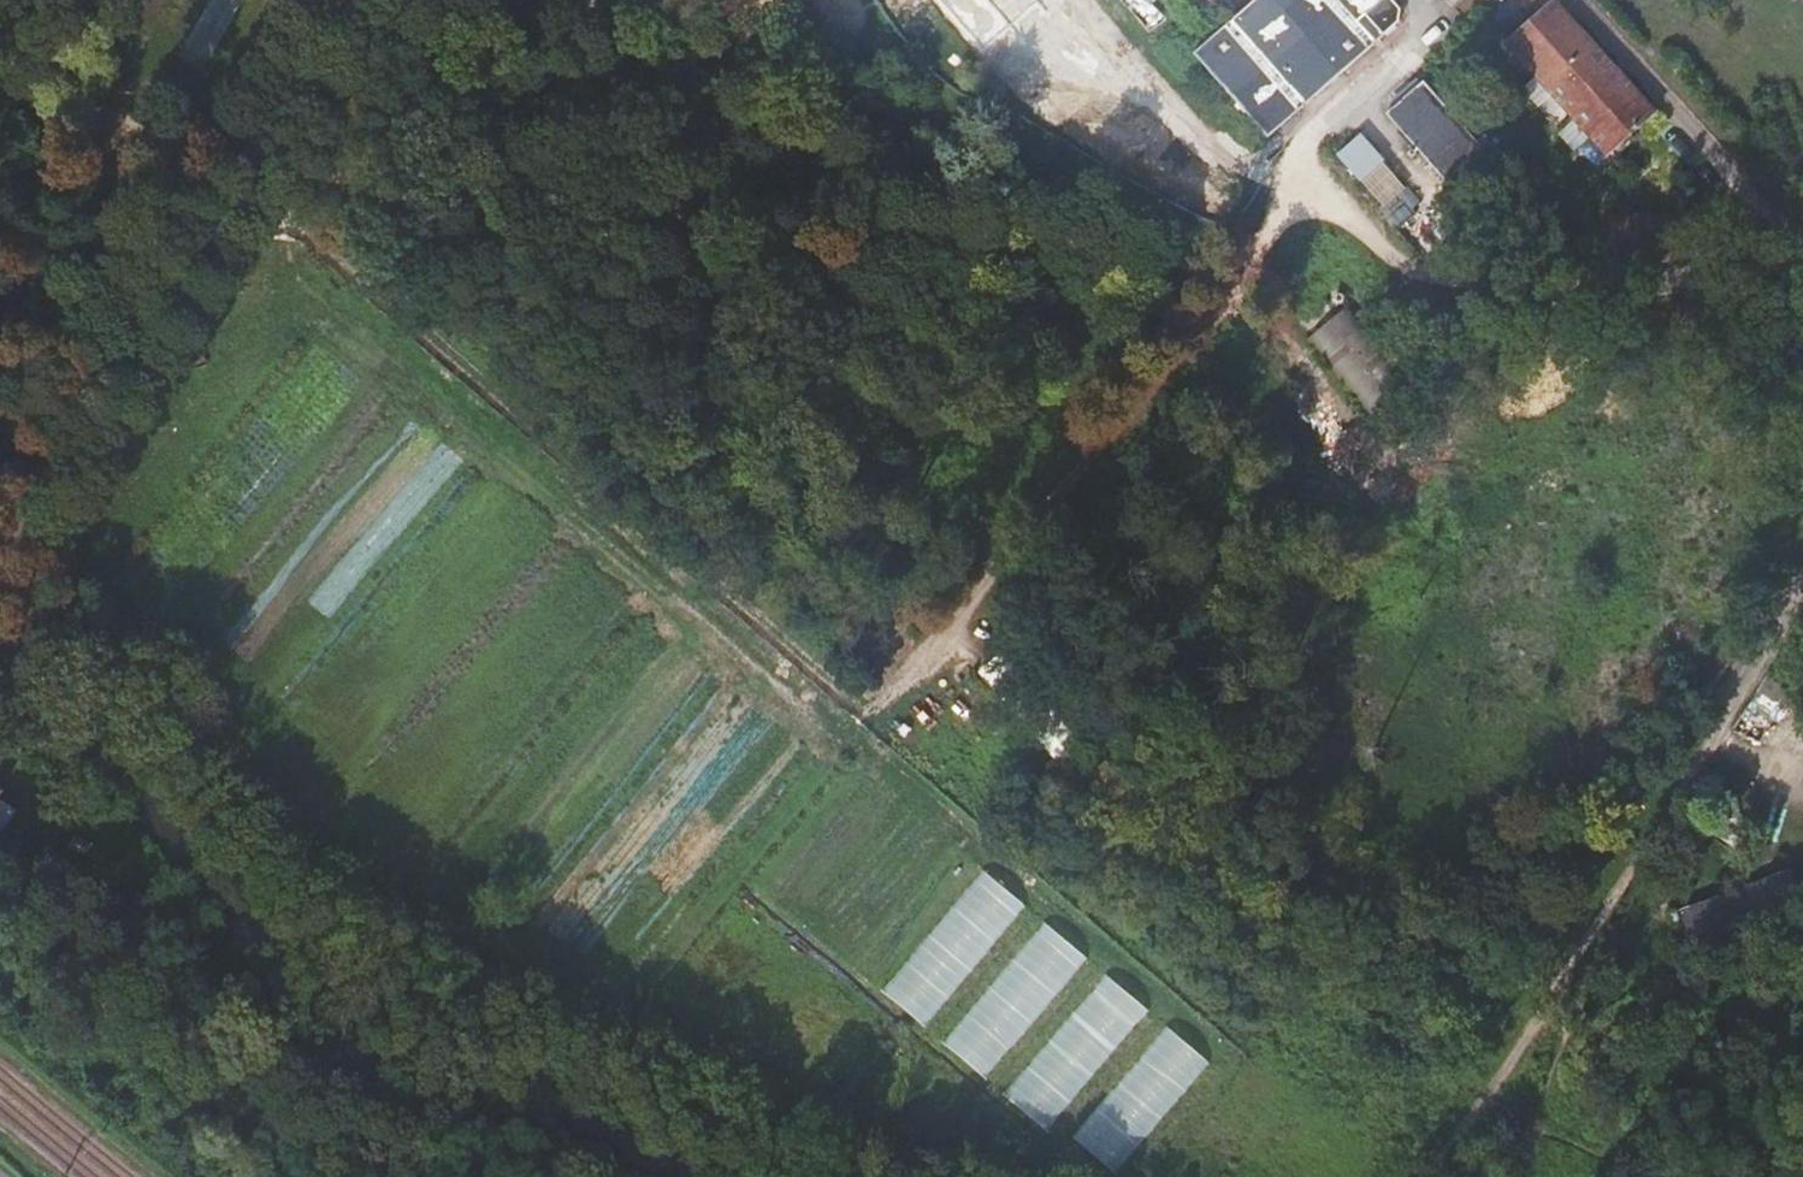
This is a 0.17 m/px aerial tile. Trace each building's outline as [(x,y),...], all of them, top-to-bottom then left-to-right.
[(1112,69),(1056,3),(1059,0),(984,0),(966,16),(1026,85),(1043,70),(1072,103),(1112,69)] [(1192,56),(1261,137),(1269,139),(1399,23),(1401,7),(1394,0),(1256,0),(1192,56)] [(1553,1),(1494,54),(1527,92),(1544,77),(1611,150),(1653,111),(1553,1)] [(1422,78),(1383,111),(1452,191),(1491,158),(1422,78)] [(1363,132),(1339,153),(1362,179),(1386,158),(1363,132)] [(1703,207),(1606,212),(1611,293),(1708,287),(1703,207)] [(1420,385),(1351,303),(1306,340),(1375,423),(1420,385)] [(1768,674),(1736,728),(1764,744),(1795,690),(1768,674)] [(930,1026),(1037,891),(992,856),(885,990),(930,1026)] [(1771,880),(1685,905),(1696,943),(1782,919),(1771,880)] [(1054,909),(945,1041),(989,1077),(1098,945),(1054,909)] [(1008,1096),(1055,1131),(1158,994),(1112,959),(1008,1096)] [(1074,1136),(1119,1173),(1213,1060),(1169,1023),(1074,1136)]
